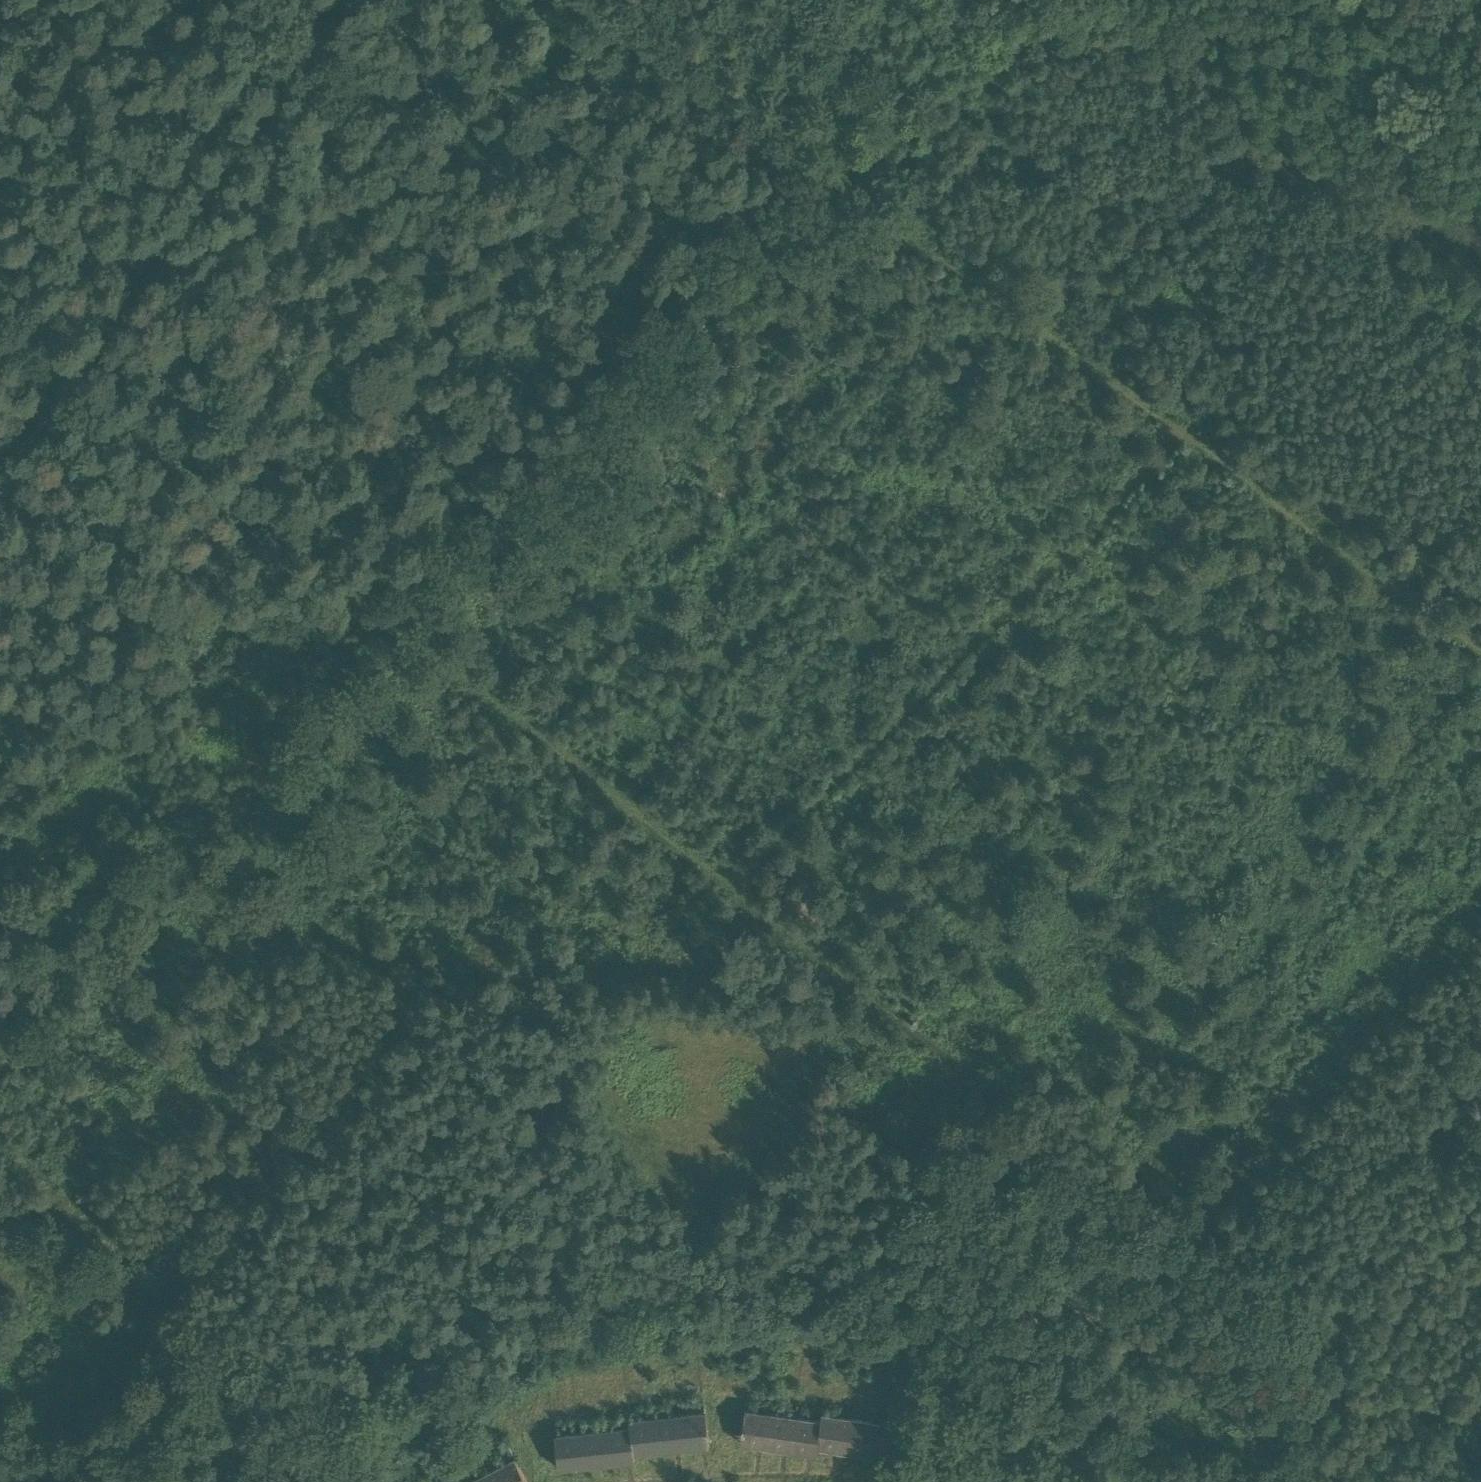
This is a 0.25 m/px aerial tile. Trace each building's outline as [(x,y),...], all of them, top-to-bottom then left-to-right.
[(746,1409),(741,1443),(816,1454),(817,1447),(893,1458),(897,1424),(821,1413),(820,1420),(746,1409)] [(634,1460),(633,1453),(709,1445),(706,1411),(630,1419),(631,1426),(555,1435),(558,1469),(634,1460)] [(514,1457),(465,1481),(527,1481),(514,1457)]
